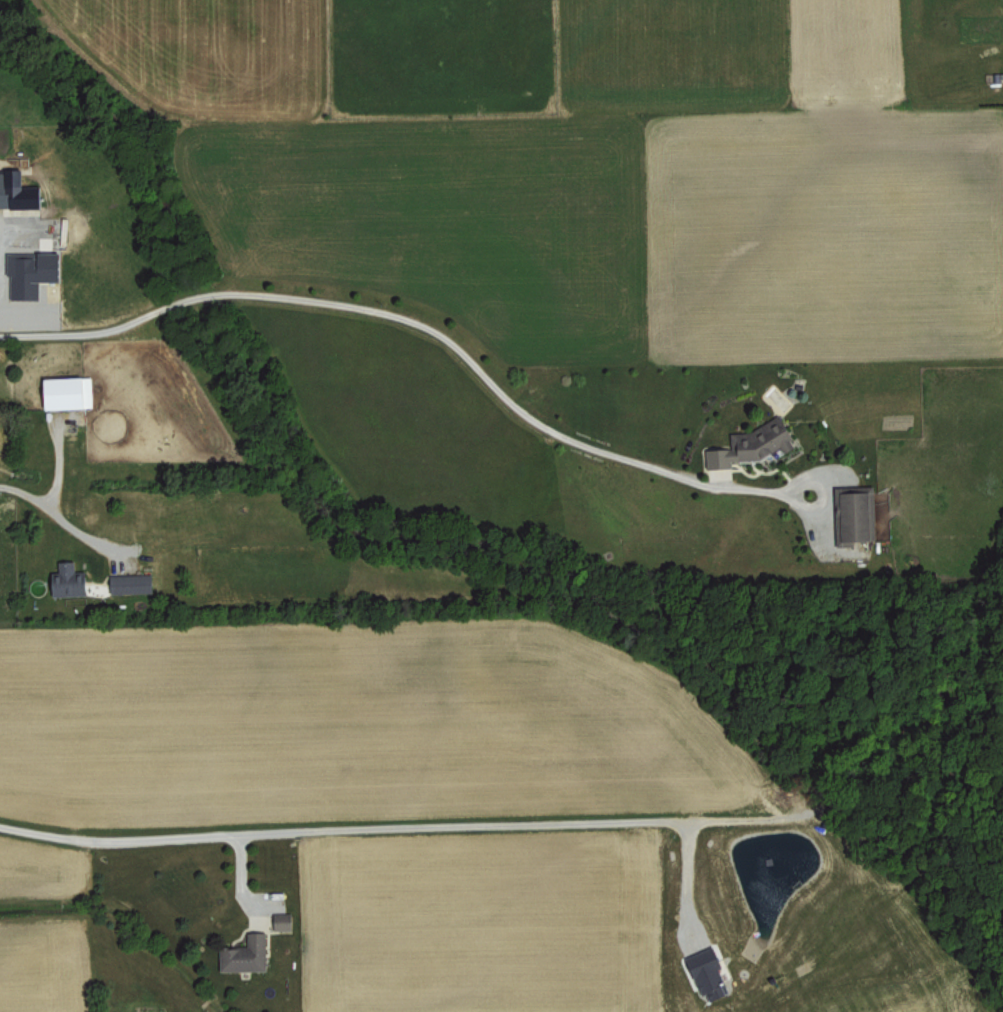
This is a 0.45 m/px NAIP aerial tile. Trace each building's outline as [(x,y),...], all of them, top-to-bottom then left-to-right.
[(47,207),(47,186),(28,186),(28,171),(0,171),(0,208),(47,207)] [(13,298),(42,298),(42,280),(67,280),(67,254),(9,253),(8,273),(13,273),(13,298)] [(96,375),(44,376),(45,407),(96,406),(96,375)] [(710,448),(711,467),(736,466),(736,460),(761,459),(787,446),(790,452),(799,447),(798,446),(798,434),(787,413),(752,430),(748,431),(735,432),(735,447),(710,448)] [(879,539),(878,487),(839,488),(840,545),(848,545),(848,539),(879,539)] [(92,594),(91,571),(79,571),(79,559),(63,560),(63,572),(55,572),(55,595),(92,594)] [(157,573),(114,574),(114,593),(157,592),(157,573)] [(278,930),(296,929),(296,913),(277,913),(278,930)] [(225,971),(271,969),(269,931),(251,932),(251,945),(224,946),(225,971)] [(692,956),(712,1004),(738,993),(718,945),(692,956)]
